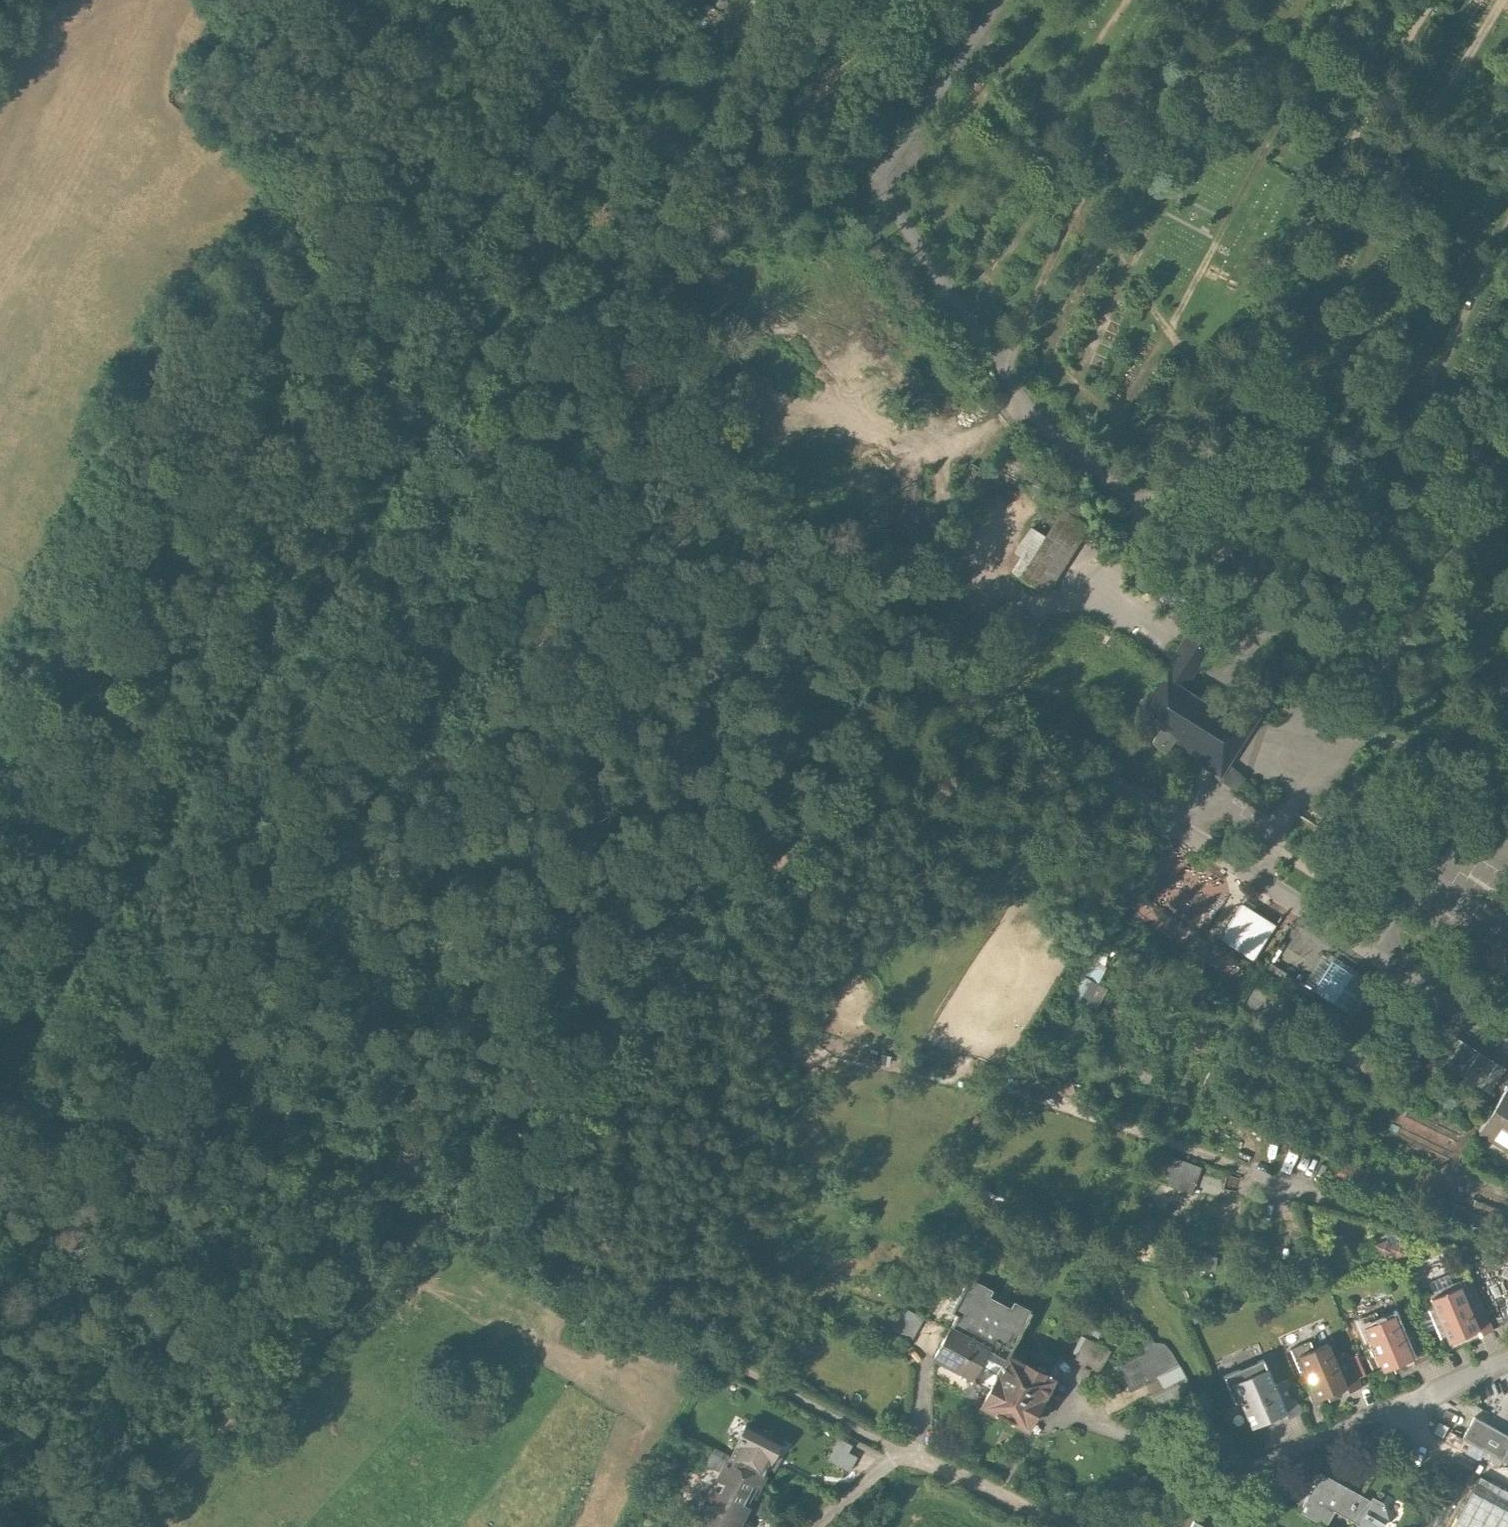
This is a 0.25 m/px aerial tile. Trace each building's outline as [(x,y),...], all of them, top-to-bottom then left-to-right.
[(1039,524),(1012,567),(1055,592),(1087,539),(1059,522),(1053,533),(1039,524)] [(1194,625),(1167,668),(1166,667),(1131,722),(1156,738),(1153,743),(1166,752),(1170,747),(1191,760),(1221,778),(1271,698),(1254,687),(1234,721),(1214,709),(1185,690),(1231,617),(1189,590),(1175,613),(1176,613),(1194,625)] [(1278,930),(1243,907),(1221,942),(1255,965),(1278,930)] [(1325,956),(1305,988),(1354,1019),(1374,988),(1325,956)] [(1506,1071),(1452,1039),(1436,1065),(1491,1096),(1506,1071)] [(1507,1088),(1480,1132),(1507,1151),(1507,1088)] [(1464,1135),(1396,1103),(1380,1136),(1449,1168),(1464,1135)] [(1461,1289),(1427,1302),(1447,1353),(1481,1340),(1461,1289)] [(914,1336),(924,1316),(906,1307),(896,1327),(914,1336)] [(1394,1321),(1361,1335),(1380,1382),(1414,1368),(1394,1321)] [(988,1356),(946,1333),(926,1368),(969,1391),(988,1356)] [(1105,1370),(1113,1343),(1085,1335),(1077,1362),(1105,1370)] [(1133,1361),(1146,1379),(1176,1358),(1163,1339),(1133,1361)] [(1326,1349),(1295,1362),(1316,1409),(1347,1396),(1326,1349)] [(1055,1389),(1003,1363),(975,1419),(1027,1445),(1055,1389)] [(1254,1436),(1287,1422),(1265,1369),(1226,1386),(1238,1413),(1243,1411),(1254,1436)] [(748,1415),(692,1526),(744,1526),(790,1436),(748,1415)] [(1473,1417),(1461,1439),(1450,1432),(1445,1440),(1478,1459),(1481,1456),(1499,1466),(1502,1460),(1507,1464),(1507,1436),(1473,1417)] [(1318,1477),(1298,1516),(1320,1526),(1330,1526),(1335,1516),(1358,1526),(1362,1526),(1373,1504),(1318,1477)] [(1481,1481),(1456,1526),(1507,1526),(1507,1496),(1481,1481)]
